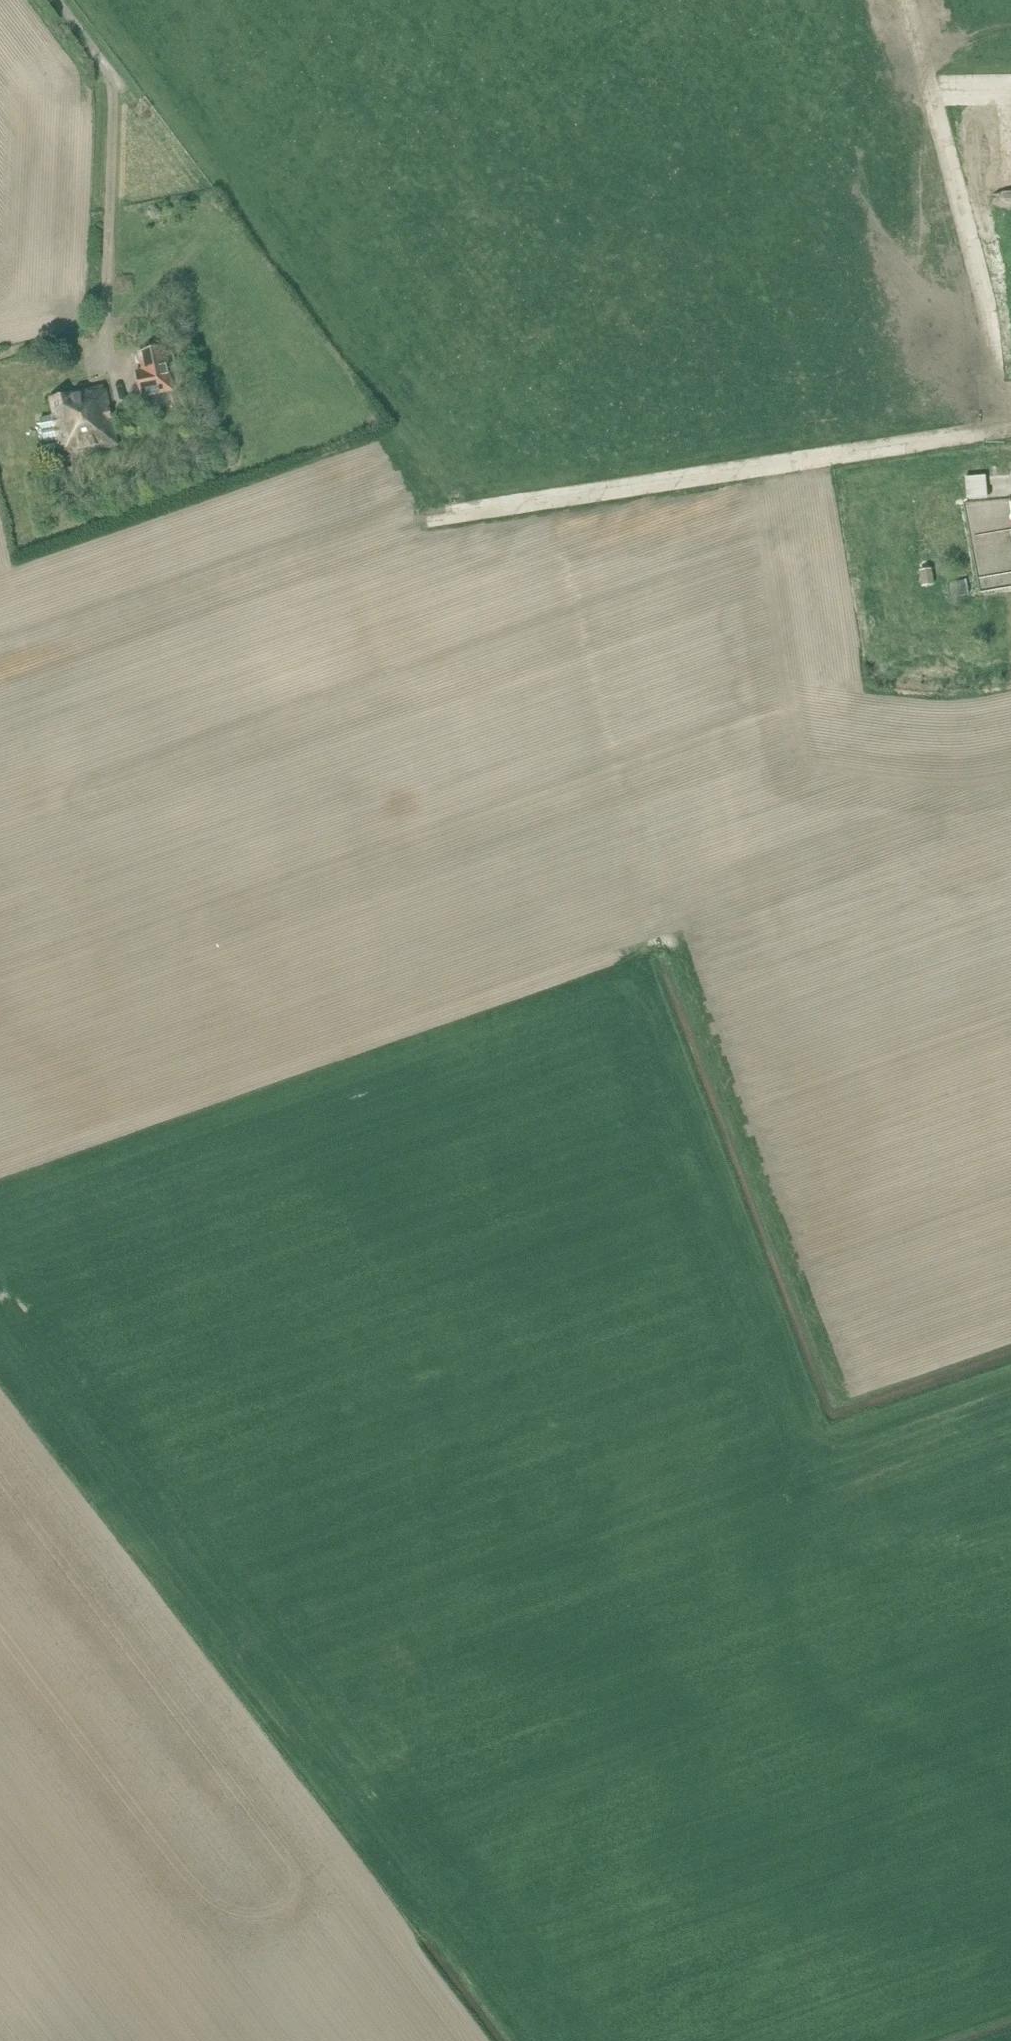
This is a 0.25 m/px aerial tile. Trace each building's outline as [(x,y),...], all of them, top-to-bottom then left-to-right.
[(143,371),(136,372),(141,397),(173,390),(168,367),(177,366),(174,351),(165,353),(164,347),(139,352),(143,371)] [(57,441),(58,445),(61,457),(118,445),(106,390),(89,394),(88,390),(50,399),(54,416),(40,419),(46,443),(57,441)] [(967,499),(988,497),(986,476),(965,477),(967,499)] [(932,570),(919,571),(921,586),(934,584),(932,570)] [(966,579),(948,582),(950,598),(968,594),(966,579)]
